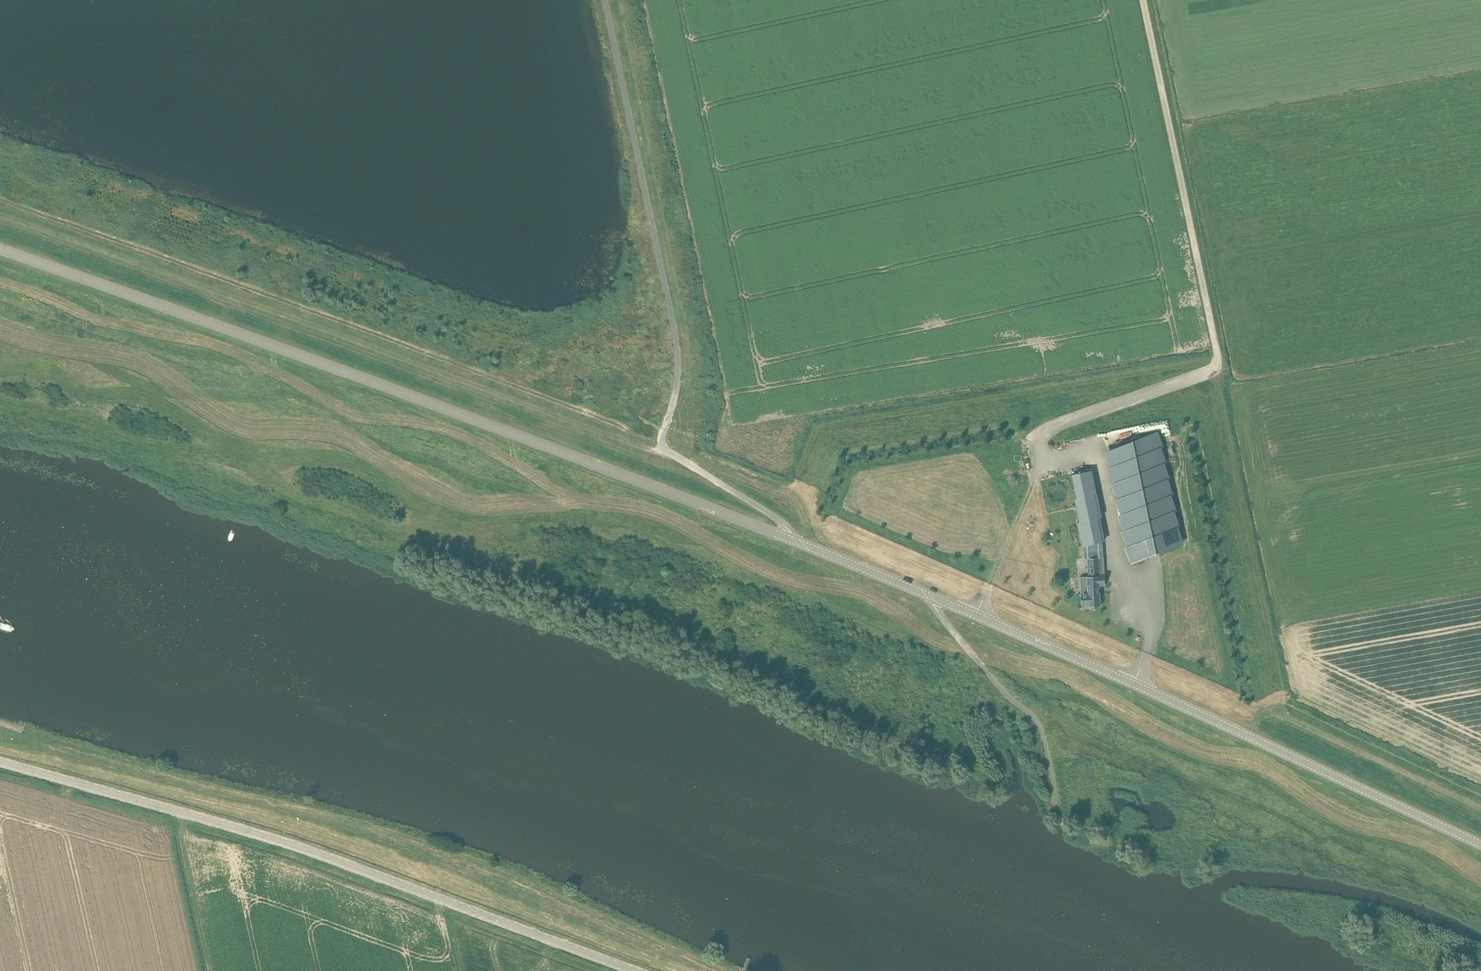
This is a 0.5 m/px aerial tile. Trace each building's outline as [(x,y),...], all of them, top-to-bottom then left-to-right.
[(1158,432),(1108,452),(1132,564),(1181,544),(1158,432)] [(1093,470),(1072,475),(1077,498),(1075,499),(1080,522),(1077,522),(1083,546),(1105,541),(1100,518),(1102,517),(1093,470)] [(1085,580),(1086,609),(1105,609),(1105,589),(1110,589),(1109,581),(1104,581),(1103,561),(1092,562),(1093,580),(1085,580)]
